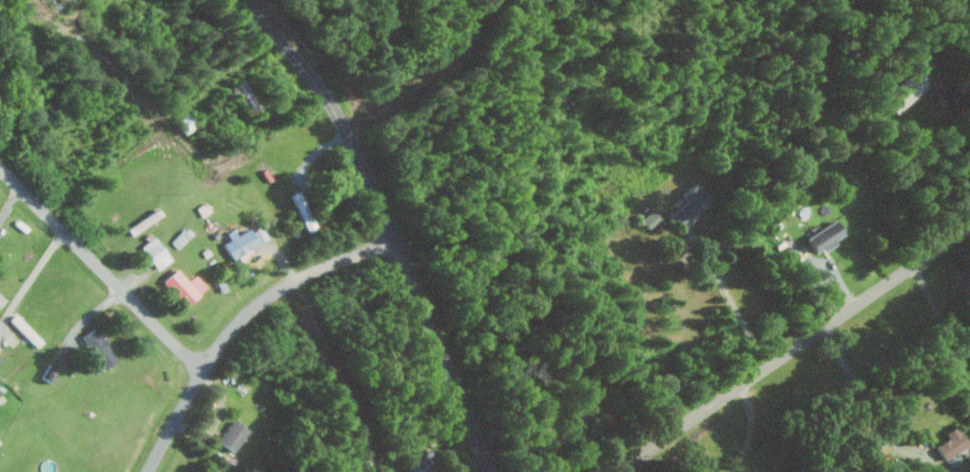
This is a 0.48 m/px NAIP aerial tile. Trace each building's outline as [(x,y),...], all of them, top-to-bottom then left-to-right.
[(716,202),(699,182),(684,195),(689,201),(670,217),(686,235),(698,224),(694,220),(716,202)] [(643,218),(651,229),(664,219),(656,209),(643,218)] [(849,233),(843,220),(809,235),(817,253),(842,242),(840,237),(849,233)] [(237,229),(230,233),(233,240),(227,243),(235,258),(272,240),(264,224),(241,236),(237,229)] [(172,242),(181,249),(194,234),(185,227),(172,242)] [(174,260),(158,236),(144,245),(160,269),(174,260)] [(198,274),(191,281),(180,268),(166,281),(189,307),(210,287),(198,274)] [(8,299),(0,291),(0,308),(8,299)] [(84,337),(107,369),(122,359),(99,326),(84,337)] [(236,452),(252,430),(237,419),(221,441),(236,452)] [(952,439),(939,445),(945,459),(969,447),(969,442),(963,425),(949,432),(952,439)] [(441,471),(426,455),(408,471),(441,471)]
